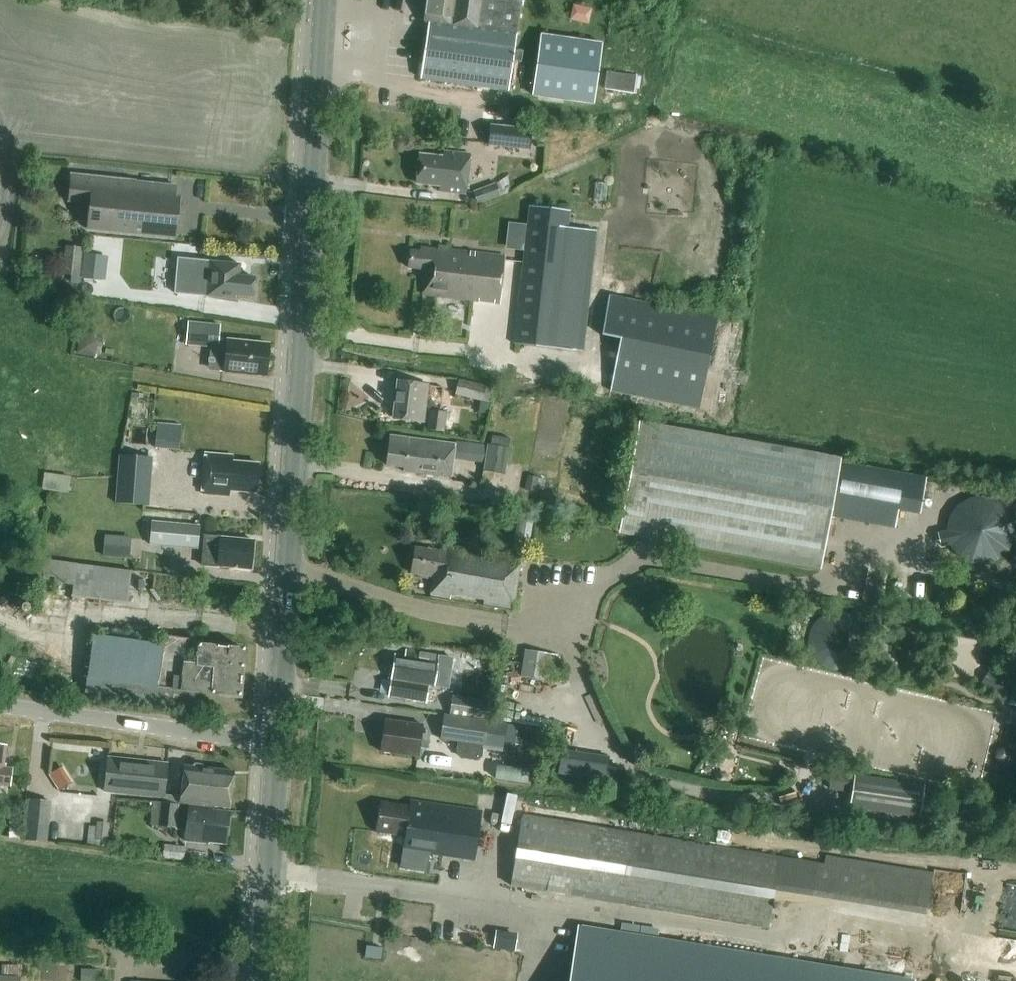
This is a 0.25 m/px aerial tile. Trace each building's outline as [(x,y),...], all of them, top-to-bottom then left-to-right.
[(521,51),(514,50),(521,0),(427,0),(424,22),(428,23),(420,79),(507,91),(512,60),(520,61),(521,51)] [(602,43),(542,34),(533,95),(593,104),(602,43)] [(605,89),(633,93),(636,75),(607,71),(605,89)] [(529,149),(531,129),(490,124),(488,145),(529,149)] [(464,194),(469,154),(443,151),(442,157),(420,154),(416,183),(437,185),(437,191),(464,194)] [(68,201),(75,202),(89,203),(87,229),(176,238),(180,197),(174,197),(175,185),(135,181),(135,180),(71,175),(68,201)] [(496,182),(473,191),(478,204),(501,196),(496,182)] [(513,342),(584,350),(597,230),(568,227),(570,210),(528,205),(513,342)] [(62,274),(80,276),(82,247),(65,245),(62,274)] [(500,304),(505,256),(446,249),(446,250),(422,247),(421,251),(411,250),(409,267),(426,269),(423,295),(500,304)] [(179,258),(175,292),(234,299),(235,294),(252,296),(254,276),(239,274),(240,264),(179,258)] [(611,366),(703,382),(715,312),(607,293),(601,331),(617,334),(611,366)] [(218,348),(220,324),(188,321),(186,345),(218,348)] [(266,375),(269,343),(228,339),(225,371),(266,375)] [(458,379),(454,394),(487,402),(490,387),(458,379)] [(423,422),(427,386),(398,383),(394,418),(423,422)] [(427,429),(444,431),(446,412),(429,410),(427,429)] [(180,446),(181,421),(157,420),(156,445),(180,446)] [(821,570),(830,516),(895,528),(905,473),(840,462),(841,458),(639,421),(619,533),(821,570)] [(452,458),(454,445),(390,436),(386,464),(403,467),(402,471),(449,477),(452,458)] [(487,445),(467,442),(465,460),(484,463),(483,470),(504,473),(508,448),(487,445)] [(259,463),(231,461),(232,456),(206,453),(203,493),(229,495),(229,489),(256,492),(259,463)] [(144,505),(148,457),(120,455),(116,503),(144,505)] [(68,493),(70,476),(45,472),(42,489),(68,493)] [(940,530),(939,556),(1009,557),(1010,499),(949,498),(948,530),(940,530)] [(198,548),(200,525),(151,521),(149,544),(198,548)] [(129,558),(131,537),(104,534),(102,556),(129,558)] [(251,568),(253,540),(222,537),(222,536),(204,535),(202,564),(218,566),(218,565),(222,566),(221,568),(230,569),(230,566),(251,568)] [(427,578),(429,575),(434,576),(431,596),(449,598),(449,596),(483,601),(483,604),(512,609),(520,559),(443,548),(443,552),(415,548),(411,573),(418,574),(419,577),(427,578)] [(127,603),(131,570),(38,558),(35,579),(73,584),(72,596),(127,603)] [(160,687),(181,690),(240,695),(244,648),(200,645),(201,640),(146,634),(145,643),(100,639),(94,679),(113,681),(160,687)] [(844,665),(845,647),(817,646),(816,664),(844,665)] [(558,654),(524,649),(520,676),(546,680),(547,673),(550,673),(551,668),(556,669),(558,654)] [(433,685),(437,654),(406,650),(405,657),(395,656),(389,696),(425,701),(427,685),(433,685)] [(453,695),(450,713),(486,719),(489,700),(453,695)] [(506,705),(504,718),(534,720),(535,708),(506,705)] [(503,752),(507,723),(444,714),(440,739),(483,745),(482,749),(503,752)] [(429,734),(419,733),(421,725),(386,720),(382,752),(416,756),(417,747),(427,749),(429,734)] [(1,785),(8,785),(10,769),(3,768),(6,747),(0,746),(0,792),(1,785)] [(606,782),(610,756),(561,749),(557,775),(606,782)] [(163,797),(167,763),(107,756),(103,790),(163,797)] [(63,763),(50,770),(60,788),(73,780),(63,763)] [(496,765),(495,776),(520,778),(521,768),(496,765)] [(229,808),(233,772),(183,766),(179,802),(229,808)] [(855,774),(832,770),(829,789),(852,793),(855,774)] [(852,793),(850,807),(920,818),(925,784),(855,774),(852,793)] [(51,801),(29,799),(26,832),(48,834),(51,801)] [(158,826),(176,827),(179,804),(160,802),(158,826)] [(474,864),(481,813),(410,803),(409,807),(380,803),(376,832),(406,837),(403,853),(474,864)] [(224,843),(227,814),(211,812),(211,810),(190,807),(185,840),(209,843),(209,841),(224,843)] [(768,929),(780,856),(523,814),(511,887),(768,929)] [(99,821),(97,838),(109,839),(111,823),(99,821)] [(183,860),(185,846),(164,844),(163,858),(183,860)] [(926,915),(931,881),(817,863),(812,896),(926,915)] [(913,979),(578,924),(569,980),(913,980),(913,979)] [(56,966),(56,957),(45,956),(45,965),(56,966)] [(99,969),(82,968),(81,980),(99,980),(99,969)] [(198,969),(186,968),(185,980),(197,980),(198,969)]
